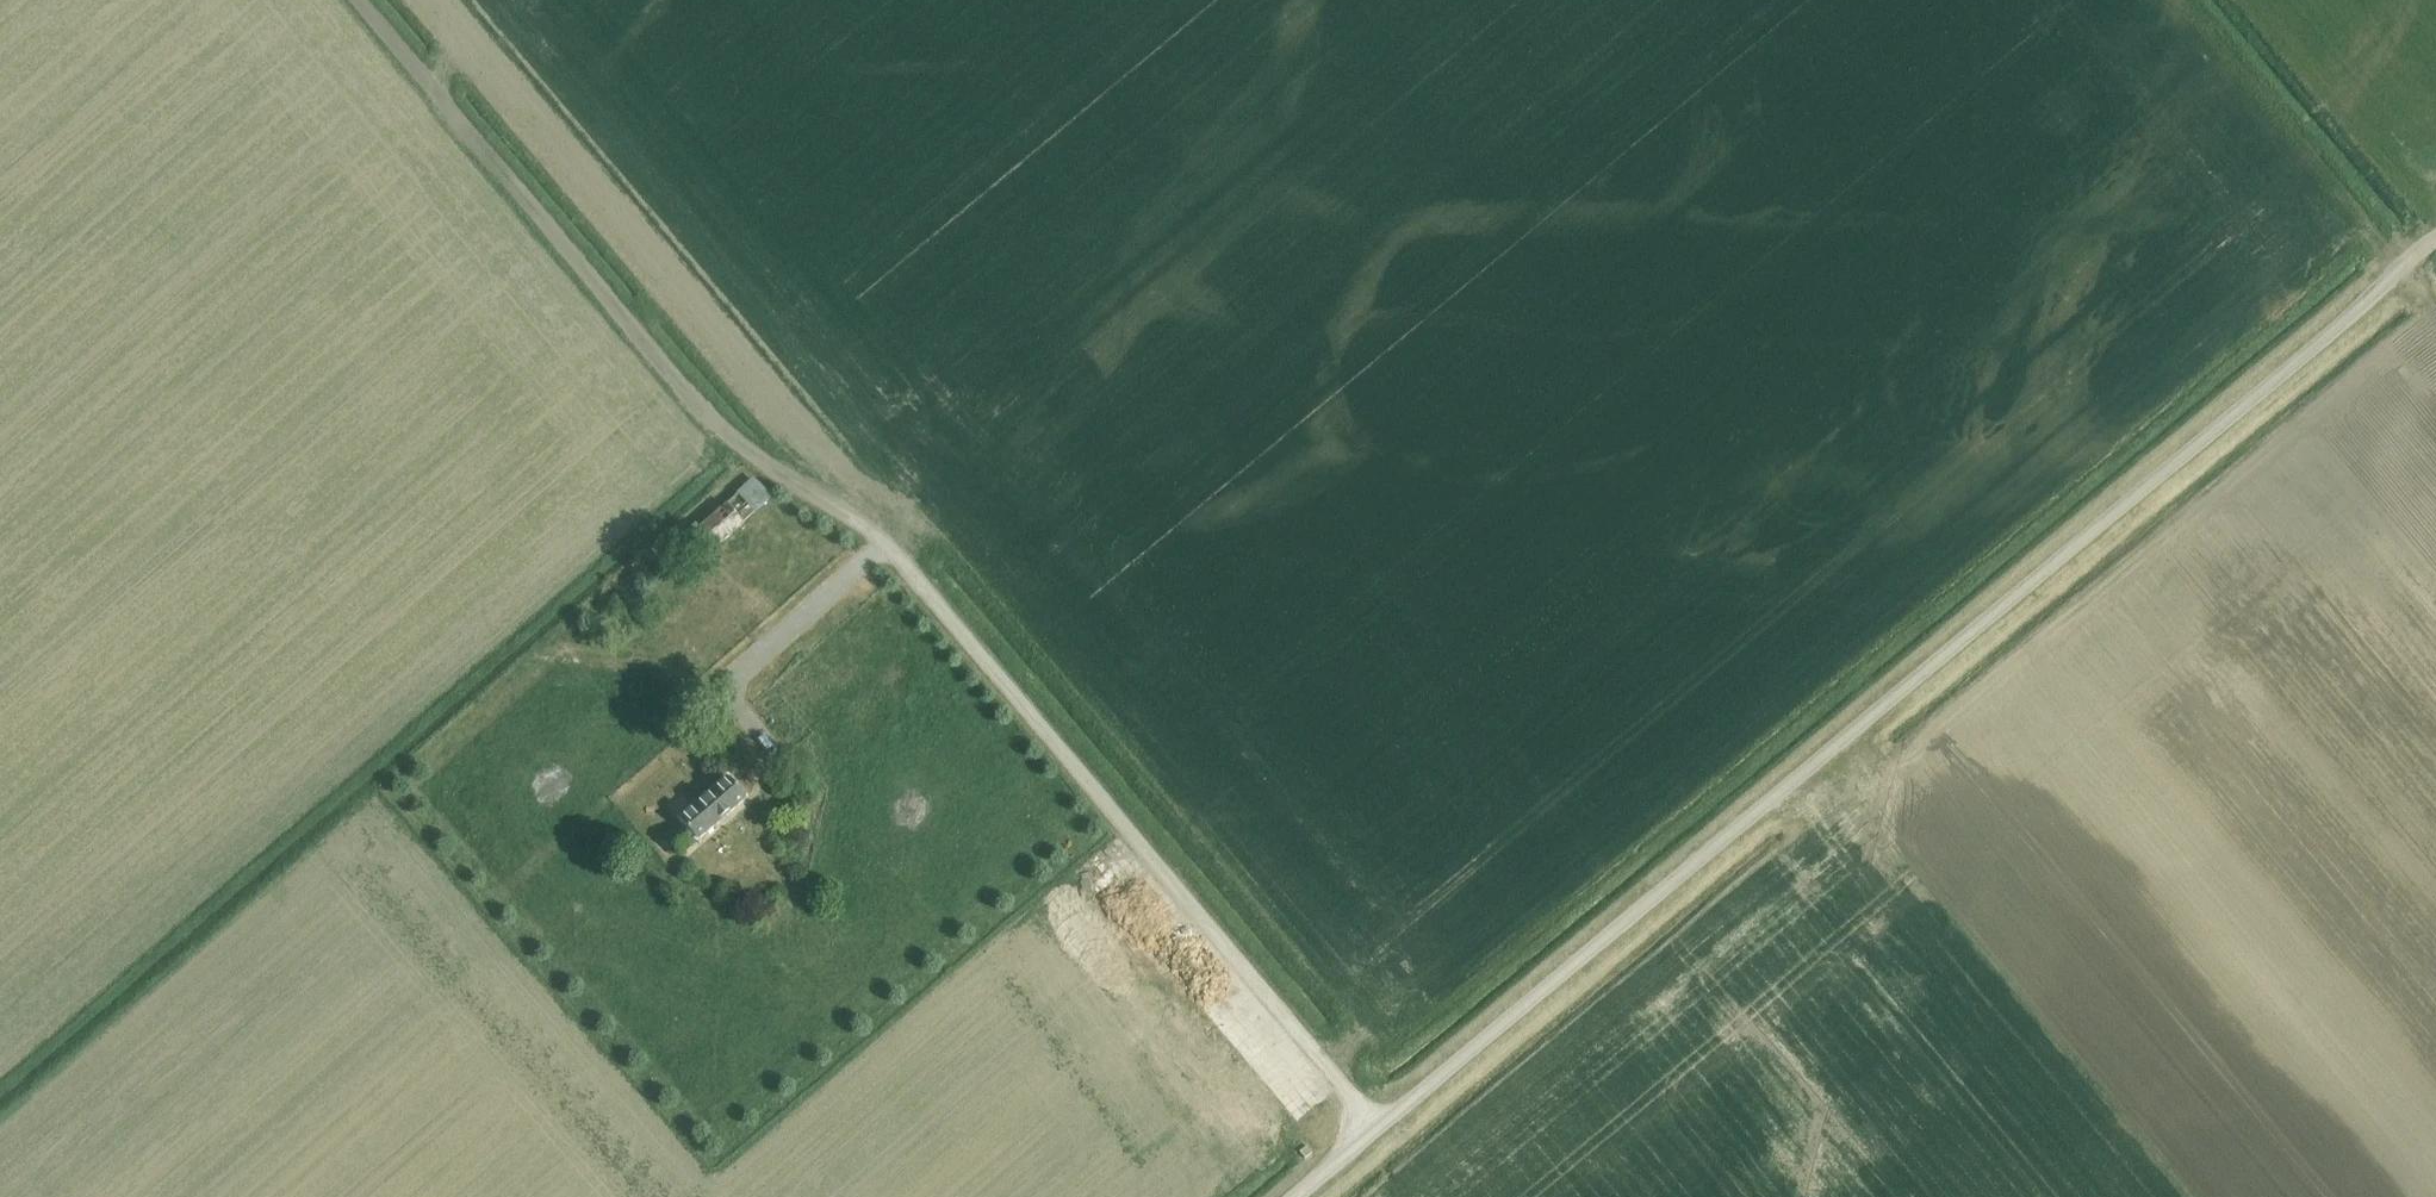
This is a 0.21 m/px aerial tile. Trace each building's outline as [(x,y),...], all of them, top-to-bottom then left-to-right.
[(684,536),(705,559),(744,524),(728,505),(700,529),(696,525),(684,536)] [(662,843),(677,860),(747,799),(729,778),(680,821),(683,825),(662,843)]
